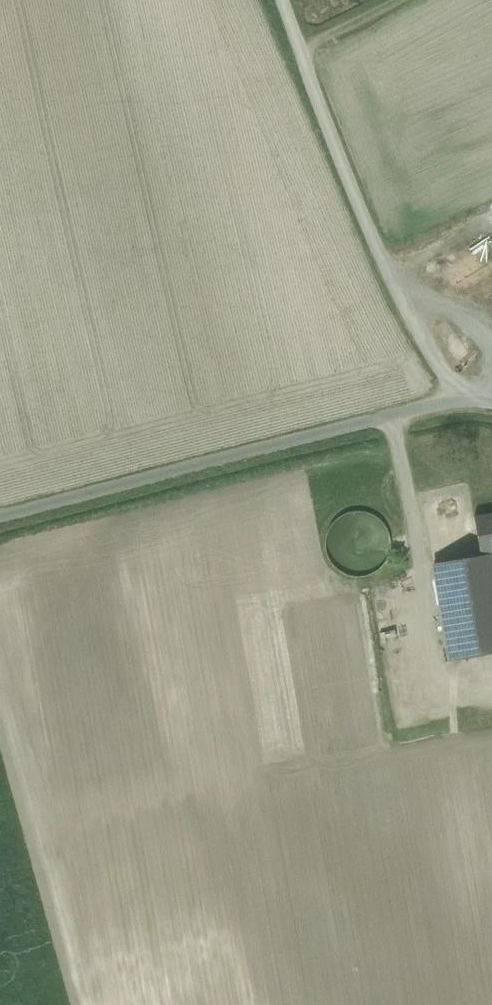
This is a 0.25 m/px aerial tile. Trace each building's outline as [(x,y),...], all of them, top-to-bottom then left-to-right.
[(388,557),(390,545),(387,532),(380,522),(370,515),(357,513),(345,515),(334,522),(328,533),(325,545),(328,558),(335,568),(346,575),(358,577),(370,575),(381,568),(388,557)] [(474,517),(481,556),(481,557),(491,555),(491,514),(474,517)] [(481,557),(481,556),(433,565),(450,662),(491,654),(491,555),(481,557)]
